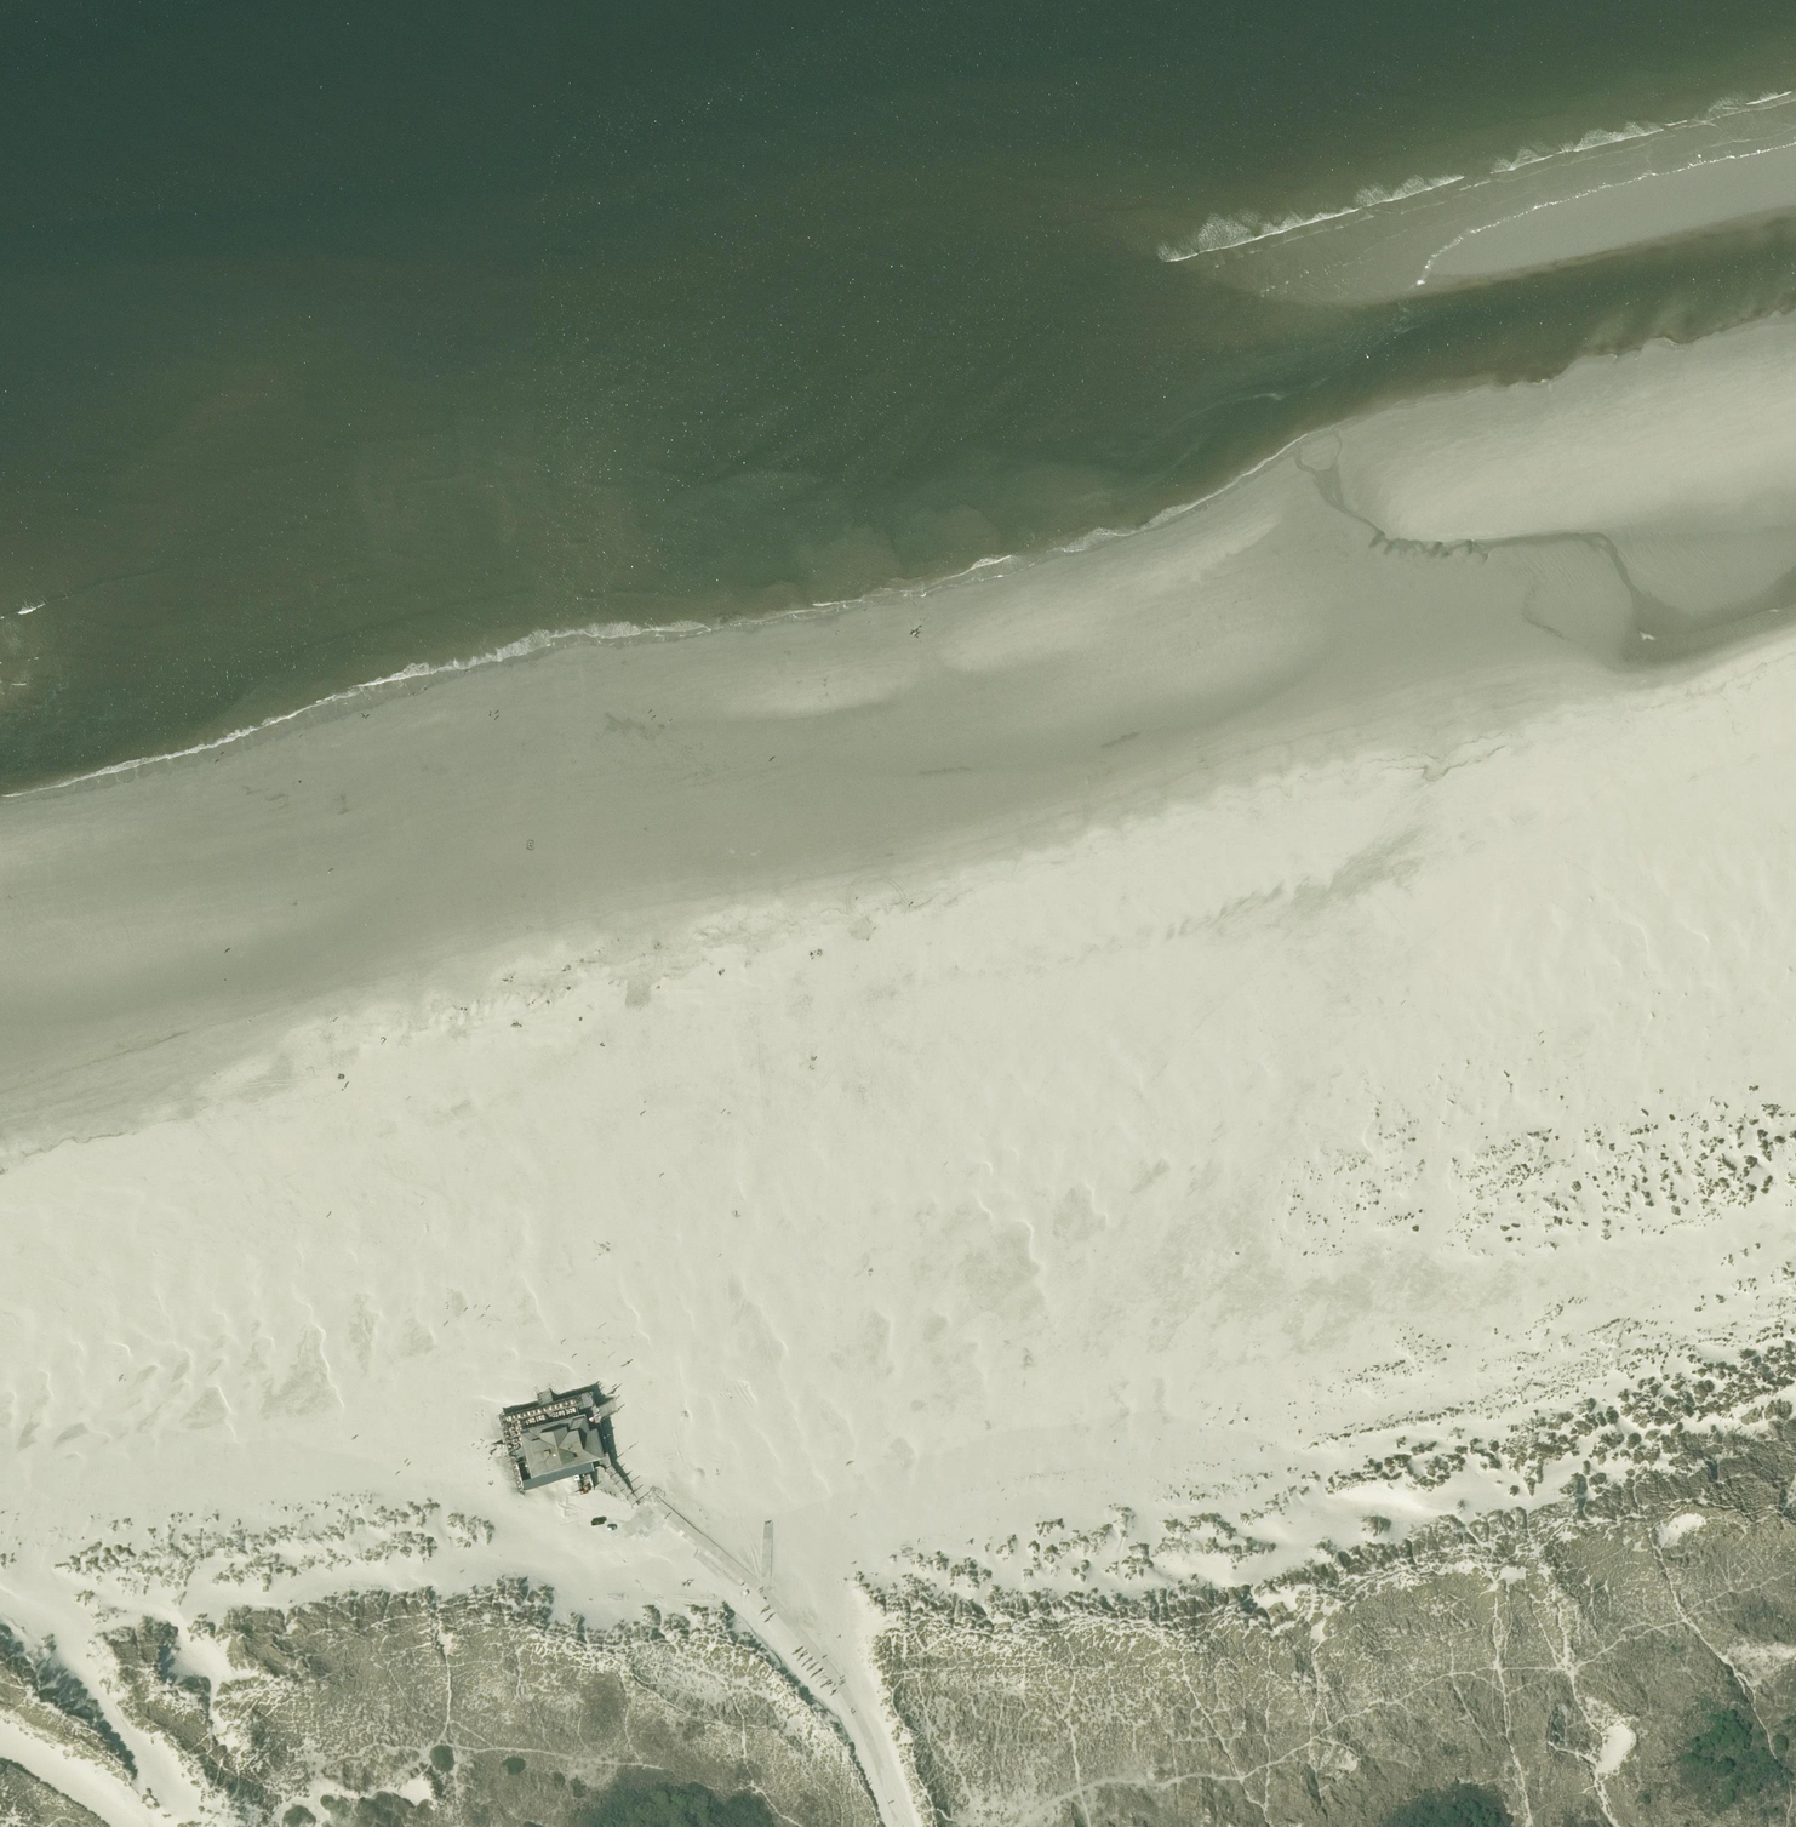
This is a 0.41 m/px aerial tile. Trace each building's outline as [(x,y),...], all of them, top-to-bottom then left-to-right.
[(592,1393),(575,1397),(579,1413),(584,1412),(589,1428),(596,1426),(604,1456),(590,1459),(593,1470),(606,1466),(611,1465),(592,1393)] [(519,1428),(579,1413),(575,1397),(500,1415),(517,1489),(593,1470),(590,1459),(531,1475),(519,1428)] [(579,1413),(519,1428),(531,1475),(590,1459),(604,1456),(596,1426),(589,1428),(584,1412),(579,1413)]
